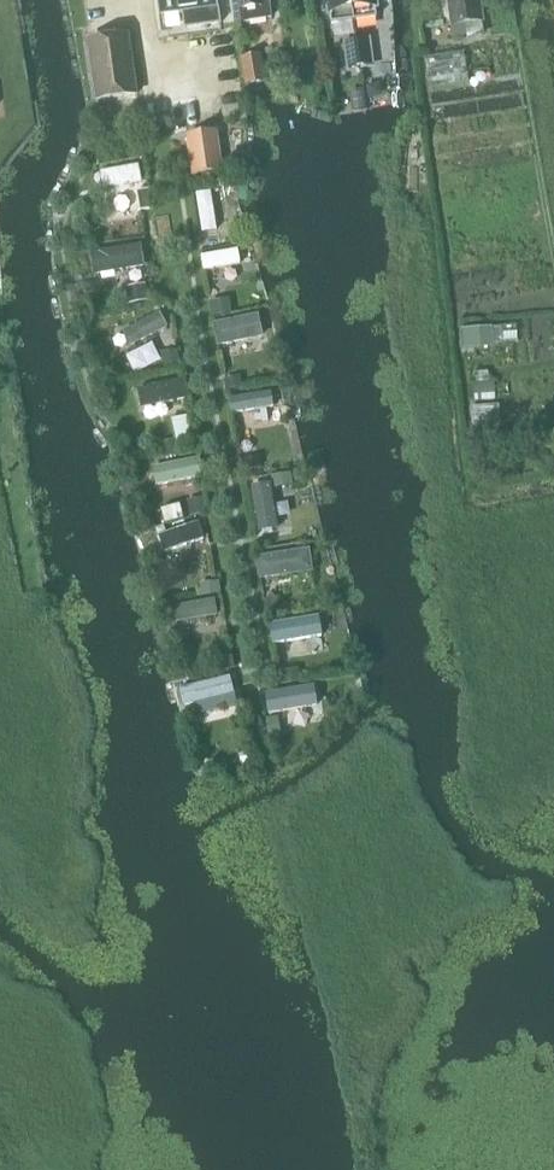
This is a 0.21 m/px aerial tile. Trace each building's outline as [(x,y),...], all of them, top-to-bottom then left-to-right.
[(160,17),(184,14),(186,28),(221,23),(218,0),(157,0),(160,17)] [(237,25),(274,20),(271,0),(234,0),(237,25)] [(333,25),(366,20),(377,19),(376,11),(379,10),(379,6),(383,5),(382,0),(329,0),(333,25)] [(451,28),(485,24),(482,0),(448,0),(451,28)] [(129,36),(90,41),(98,102),(137,97),(129,36)] [(371,39),(357,41),(362,70),(376,68),(371,39)] [(357,41),(342,44),(348,73),(362,70),(357,41)] [(262,55),(242,59),(246,87),(267,84),(262,55)] [(218,134),(188,139),(194,177),(223,173),(218,134)] [(474,343),(493,341),(492,328),(462,330),(463,350),(475,349),(474,343)] [(475,384),(476,395),(496,395),(495,384),(475,384)]
